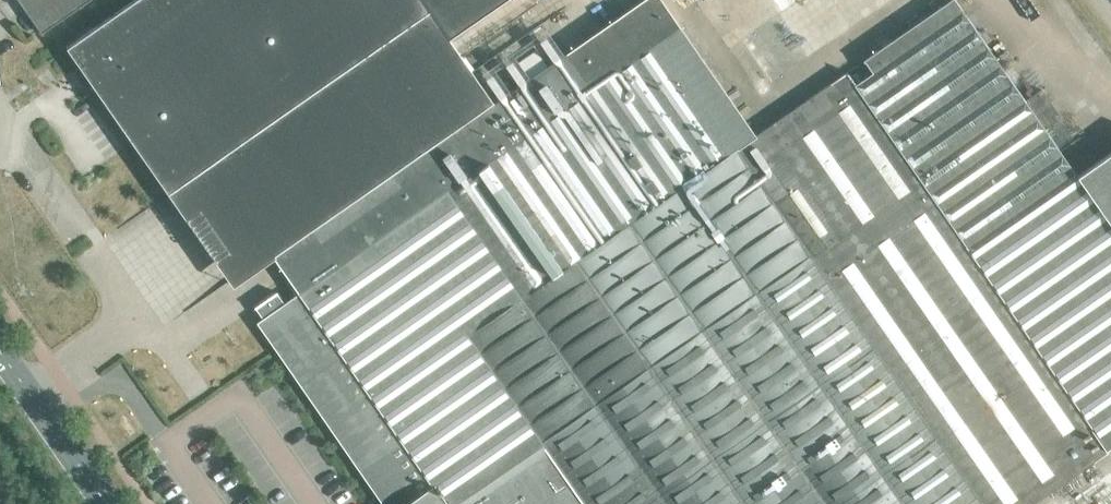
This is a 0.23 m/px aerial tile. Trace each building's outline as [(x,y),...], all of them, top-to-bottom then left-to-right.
[(42,33),(89,0),(19,0),(42,33)] [(66,45),(167,190),(208,162),(273,255),(298,292),(282,303),(274,291),(254,305),(263,317),(257,322),(384,503),(385,503),(387,502),(388,503),(1028,503),(1085,465),(1084,462),(1110,444),(1110,153),(1077,176),(1044,129),(1060,118),(1041,90),(1025,101),(954,0),(932,0),(930,1),(935,10),(863,58),(872,71),(854,83),(844,70),(754,132),(659,0),(636,0),(493,103),(449,39),(505,0),(131,0),(66,45)]
